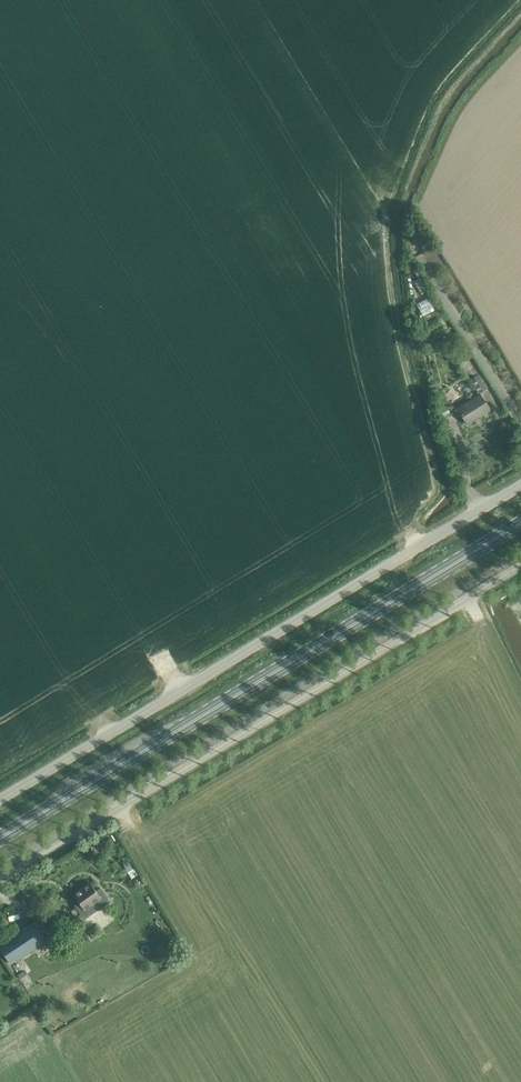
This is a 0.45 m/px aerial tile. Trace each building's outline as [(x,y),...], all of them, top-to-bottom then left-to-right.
[(428,239),(419,244),(423,251),(432,245),(428,239)] [(417,279),(413,282),(420,295),(430,290),(418,270),(413,273),(417,279)] [(427,298),(415,305),(422,317),(434,310),(427,298)] [(477,393),(485,387),(477,375),(469,380),(477,393)] [(465,424),(488,410),(478,394),(456,408),(465,424)] [(443,396),(436,399),(440,407),(447,403),(443,396)] [(445,407),(438,412),(442,419),(449,414),(445,407)] [(133,868),(127,870),(131,877),(136,874),(133,868)] [(99,887),(95,890),(90,882),(73,894),(78,901),(73,905),(83,919),(109,901),(99,887)] [(47,939),(35,920),(0,943),(0,948),(10,963),(47,939)]
